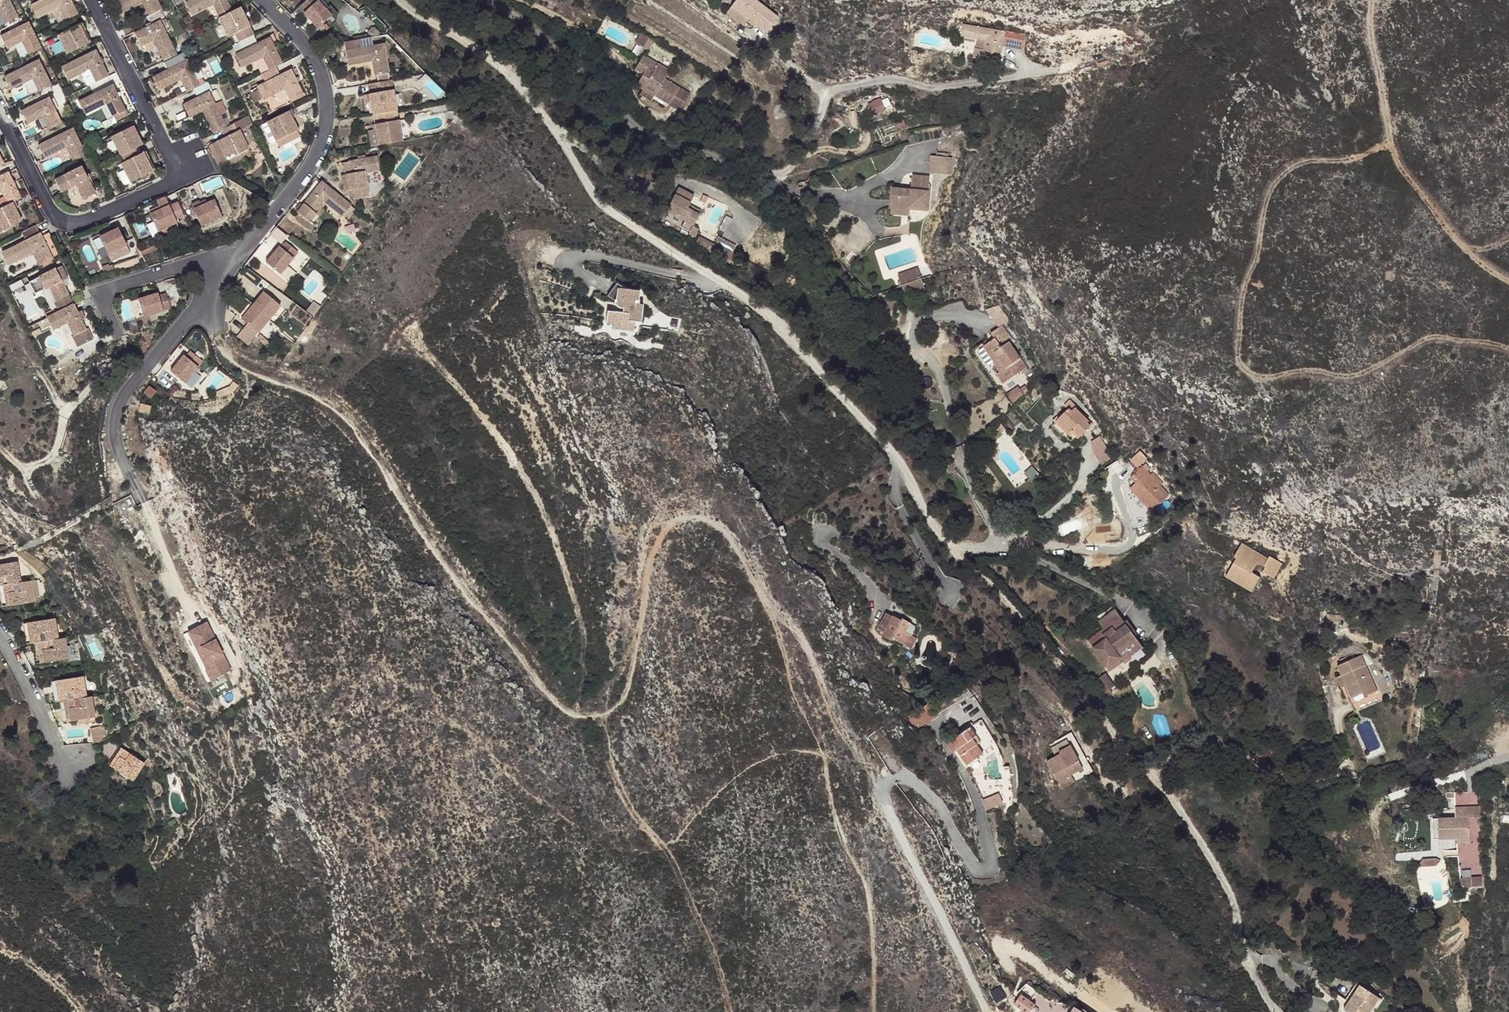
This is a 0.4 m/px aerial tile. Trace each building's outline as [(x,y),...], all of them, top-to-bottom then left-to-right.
[(16,20),(7,0),(0,0),(0,20),(3,25),(16,20)] [(77,16),(69,0),(49,0),(32,9),(37,19),(59,10),(64,22),(77,16)] [(115,1),(121,14),(143,2),(150,16),(161,11),(162,10),(157,0),(116,0),(115,1)] [(234,13),(228,0),(185,0),(186,3),(191,14),(213,4),(221,19),(234,13)] [(302,8),(307,14),(305,16),(318,32),(332,20),(316,0),(312,0),(302,8)] [(732,16),(748,31),(764,46),(778,31),(746,1),(747,0),(733,0),(741,7),(732,16)] [(241,42),(256,35),(241,9),(234,13),(221,19),(231,38),(238,35),(241,42)] [(161,11),(150,16),(147,18),(151,26),(135,34),(141,47),(155,40),(164,60),(177,53),(162,22),(166,20),(161,11)] [(748,31),(732,16),(726,22),(742,37),(748,31)] [(40,51),(33,37),(26,24),(0,36),(7,51),(15,47),(22,44),(28,55),(28,56),(40,51)] [(65,56),(88,46),(82,35),(85,33),(81,25),(55,37),(65,56)] [(1011,42),(962,34),(960,47),(976,49),(973,68),(999,73),(1000,64),(1002,64),(1003,57),(1009,58),(1011,42)] [(272,71),(277,69),(285,65),(270,38),(260,43),(256,35),(241,42),(245,51),(239,54),(244,67),(258,61),(265,75),(272,71)] [(245,51),(241,42),(234,46),(239,54),(245,51)] [(1011,42),(1009,58),(1024,61),(1026,45),(1011,42)] [(390,81),(384,49),(363,52),(363,50),(361,43),(344,45),(346,53),(348,68),(372,65),(375,84),(390,81)] [(641,43),(635,53),(648,60),(654,50),(641,43)] [(22,44),(15,47),(20,58),(28,55),(22,44)] [(96,84),(107,78),(96,53),(62,68),(68,81),(90,71),(96,84)] [(182,63),(177,53),(164,60),(162,60),(167,69),(153,76),(159,90),(182,78),(188,92),(194,89),(202,85),(190,60),(182,63)] [(38,94),(51,89),(37,62),(3,78),(9,89),(23,83),(31,79),(37,91),(38,94)] [(658,73),(643,65),(634,80),(642,85),(635,96),(642,100),(639,105),(650,112),(654,106),(668,115),(679,97),(664,89),(669,80),(658,73)] [(663,66),(658,73),(669,80),(674,72),(663,66)] [(265,75),(263,75),(268,84),(260,88),(266,101),(288,90),(294,102),(306,96),(293,72),(282,78),(277,69),(272,71),(265,75)] [(688,72),(685,77),(693,82),(696,77),(688,72)] [(31,79),(23,83),(29,95),(37,91),(31,79)] [(210,81),(202,85),(194,89),(198,99),(184,106),(190,117),(203,110),(214,132),(221,128),(227,125),(222,114),(228,111),(218,88),(214,89),(210,81)] [(390,84),(384,85),(386,96),(393,95),(391,84),(390,84)] [(386,96),(384,85),(375,86),(369,87),(374,119),(388,116),(396,115),(397,115),(393,95),(386,96)] [(128,118),(113,88),(79,103),(85,116),(107,105),(114,118),(116,124),(128,118)] [(877,115),(890,110),(884,96),(871,102),(877,115)] [(46,133),(59,127),(45,101),(19,113),(26,126),(39,119),(46,133)] [(187,119),(190,117),(184,106),(181,107),(187,119)] [(455,109),(450,117),(455,120),(460,113),(455,109)] [(299,129),(290,111),(268,122),(276,139),(299,129)] [(255,130),(255,129),(248,115),(227,125),(221,128),(225,138),(220,141),(220,142),(230,161),(233,165),(254,155),(245,136),(256,131),(255,130)] [(388,116),(391,128),(398,127),(396,115),(388,116)] [(391,128),(388,116),(374,119),(376,126),(369,127),(370,136),(365,137),(368,152),(380,150),(401,146),(398,127),(391,128)] [(136,150),(143,146),(135,129),(114,139),(122,157),(136,150)] [(299,129),(276,139),(282,149),(303,139),(299,129)] [(71,161),(83,155),(71,132),(39,148),(45,159),(65,149),(71,161)] [(230,161),(220,142),(216,144),(226,163),(230,161)] [(133,187),(154,176),(149,165),(152,163),(148,155),(140,159),(136,150),(122,157),(126,165),(123,167),(126,173),(133,187)] [(344,198),(352,197),(355,206),(358,206),(368,204),(365,181),(380,178),(377,162),(348,167),(350,181),(342,182),(340,183),(342,198),(344,198)] [(952,167),(930,166),(928,183),(950,185),(952,167)] [(83,201),(96,195),(83,171),(56,183),(62,194),(76,187),(83,201)] [(133,187),(126,173),(117,178),(124,191),(133,187)] [(15,203),(19,201),(6,175),(0,178),(0,194),(1,197),(6,207),(15,203)] [(892,197),(890,225),(909,226),(909,219),(927,220),(929,201),(928,200),(929,187),(912,185),(911,199),(892,197)] [(325,197),(322,193),(319,195),(291,217),(302,231),(310,225),(312,227),(319,222),(317,219),(321,216),(334,231),(335,231),(339,237),(349,230),(344,224),(345,223),(325,197)] [(163,209),(174,204),(170,196),(160,201),(163,209)] [(355,206),(352,197),(344,198),(346,208),(355,206)] [(675,209),(677,204),(664,197),(662,202),(675,209)] [(653,208),(671,217),(675,209),(662,202),(657,200),(653,208)] [(194,209),(204,231),(230,218),(222,201),(209,208),(204,211),(202,207),(201,206),(194,209)] [(19,223),(14,212),(18,210),(15,203),(6,207),(0,210),(0,232),(19,223)] [(686,209),(677,204),(675,209),(671,217),(679,221),(679,224),(684,226),(688,218),(683,215),(686,209)] [(172,210),(153,219),(160,236),(179,227),(172,210)] [(115,220),(119,229),(128,226),(124,217),(115,220)] [(38,268),(50,262),(34,228),(17,235),(21,243),(0,253),(6,266),(31,254),(38,268)] [(109,259),(129,250),(121,233),(101,242),(109,259)] [(295,256),(283,246),(278,251),(277,250),(263,266),(277,278),(295,256)] [(923,266),(902,268),(903,279),(924,277),(923,266)] [(54,312),(70,304),(58,279),(62,277),(58,268),(26,284),(31,295),(47,286),(54,302),(51,304),(54,312)] [(924,277),(903,279),(905,290),(926,288),(924,277)] [(639,295),(617,292),(616,303),(614,303),(613,308),(619,313),(607,311),(605,325),(613,326),(612,330),(633,333),(634,326),(641,326),(642,309),(637,309),(639,295)] [(156,295),(135,299),(139,317),(167,311),(163,296),(156,297),(156,295)] [(240,324),(255,336),(277,309),(261,295),(250,308),(252,310),(240,324)] [(54,312),(42,317),(48,330),(64,323),(71,336),(75,344),(90,337),(85,329),(83,330),(70,304),(54,312)] [(1005,385),(1029,369),(1011,344),(1016,341),(1005,326),(999,330),(994,333),(997,339),(987,346),(1000,365),(997,369),(999,372),(997,374),(1005,385)] [(175,358),(162,374),(177,385),(194,363),(182,353),(177,359),(175,358)] [(142,390),(138,399),(147,405),(151,396),(142,390)] [(1018,390),(1009,401),(1017,407),(1025,396),(1018,390)] [(145,413),(135,408),(132,417),(142,422),(145,413)] [(1071,409),(1053,427),(1073,447),(1081,440),(1092,427),(1089,424),(1091,423),(1077,409),(1073,412),(1071,409)] [(1104,435),(1091,440),(1101,463),(1113,458),(1104,435)] [(1142,453),(1133,461),(1140,469),(1149,460),(1142,453)] [(1144,468),(1134,477),(1139,482),(1130,490),(1152,514),(1171,496),(1162,487),(1165,485),(1154,473),(1152,476),(1144,468)] [(1149,525),(1158,535),(1164,530),(1155,520),(1149,525)] [(1270,560),(1243,544),(1235,559),(1237,560),(1227,579),(1253,594),(1262,579),(1253,574),(1259,564),(1267,569),(1264,574),(1275,581),(1284,565),(1271,558),(1270,560)] [(16,585),(13,564),(0,566),(0,588),(16,585)] [(28,584),(16,585),(0,588),(0,597),(2,597),(3,608),(31,604),(28,584)] [(1068,644),(1087,671),(1101,660),(1103,662),(1130,641),(1106,607),(1099,612),(1103,619),(1100,621),(1099,619),(1068,644)] [(901,626),(886,618),(877,635),(883,639),(882,641),(891,646),(892,643),(912,654),(917,644),(906,638),(911,629),(903,624),(901,626)] [(21,647),(29,646),(55,642),(51,621),(22,624),(23,636),(19,637),(21,647)] [(203,627),(180,639),(189,656),(193,654),(197,652),(207,671),(203,674),(202,674),(207,685),(227,674),(203,627)] [(65,662),(62,641),(55,642),(29,646),(30,654),(35,654),(37,666),(65,662)] [(193,654),(203,674),(207,671),(197,652),(193,654)] [(1379,692),(1363,657),(1338,668),(1343,677),(1355,699),(1364,695),(1365,699),(1379,692)] [(1083,674),(1075,680),(1088,695),(1091,692),(1089,689),(1093,686),(1083,674)] [(1355,699),(1343,677),(1337,679),(1342,690),(1347,688),(1352,700),(1355,699)] [(50,705),(56,704),(82,700),(79,680),(51,684),(52,695),(48,696),(50,705)] [(90,722),(88,700),(82,700),(56,704),(57,714),(62,714),(64,726),(75,724),(86,723),(90,722)] [(930,708),(908,722),(915,735),(938,722),(930,708)] [(975,738),(977,736),(971,728),(948,744),(955,753),(960,750),(969,762),(984,751),(980,746),(975,738)] [(92,748),(96,747),(101,745),(99,732),(91,734),(92,748)] [(1072,732),(1065,736),(1078,758),(1081,765),(1085,771),(1091,767),(1072,732)] [(981,733),(977,736),(975,738),(980,746),(986,741),(981,733)] [(1078,758),(1065,736),(1040,748),(1052,771),(1053,771),(1061,785),(1074,778),(1070,771),(1081,765),(1078,758)] [(134,779),(143,759),(119,748),(109,767),(134,779)] [(996,757),(989,763),(990,773),(1004,772),(1002,757),(996,757)] [(1456,793),(1457,804),(1481,802),(1481,791),(1456,793)] [(987,808),(1002,802),(998,792),(983,799),(987,808)] [(1437,818),(1438,841),(1456,840),(1469,840),(1469,820),(1469,817),(1468,807),(1455,807),(1455,818),(1437,818)] [(1479,807),(1468,807),(1469,817),(1469,820),(1480,820),(1479,807)] [(1436,859),(1422,860),(1418,866),(1422,868),(1436,867),(1439,860),(1436,859)] [(1460,879),(1461,889),(1482,886),(1482,878),(1482,876),(1460,879)] [(1377,1002),(1358,989),(1343,1011),(1371,1011),(1377,1002)] [(1014,992),(1008,1001),(1023,1011),(1029,1001),(1014,992)] [(1061,1007),(1035,994),(1025,1011),(1058,1011),(1061,1007)]
